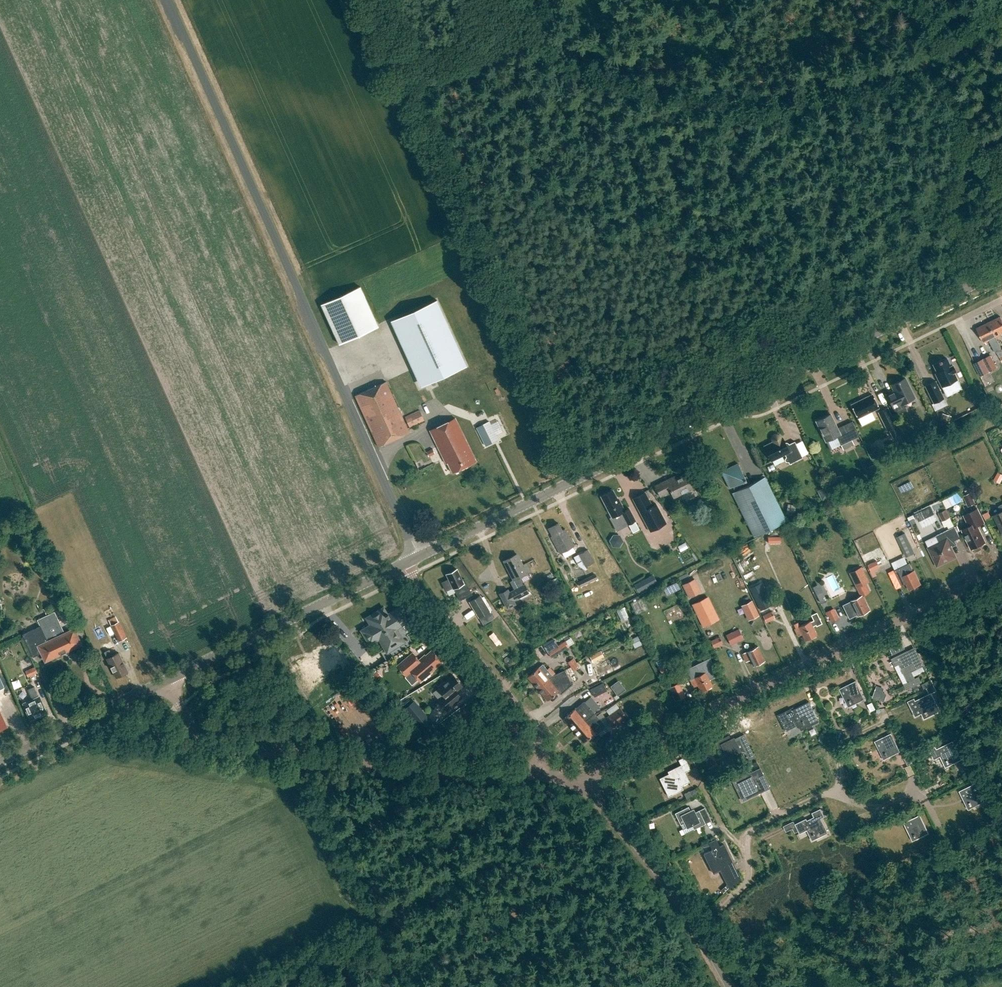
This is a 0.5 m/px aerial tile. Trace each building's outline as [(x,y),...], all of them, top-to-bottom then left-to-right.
[(360,287),(321,305),(339,345),(378,327),(360,287)] [(436,301),(396,319),(426,385),(467,367),(436,301)] [(996,337),(1001,334),(1001,319),(1001,317),(989,322),(996,337)] [(996,337),(989,322),(977,328),(984,343),(989,340),(996,353),(997,352),(1001,350),(995,337),(996,337)] [(997,368),(990,355),(983,359),(989,372),(997,368)] [(951,366),(947,358),(941,361),(941,360),(939,361),(933,364),(937,373),(935,374),(942,387),(957,379),(954,372),(956,372),(953,365),(951,366)] [(989,372),(983,359),(974,363),(981,376),(989,372)] [(890,402),(897,415),(907,410),(904,403),(915,398),(905,378),(892,385),(894,389),(886,394),(890,402)] [(935,380),(924,385),(933,403),(932,404),(935,410),(948,404),(935,380)] [(386,382),(355,396),(378,447),(409,433),(386,382)] [(872,394),(851,405),(858,418),(879,408),(872,394)] [(878,412),(887,431),(888,430),(893,439),(902,434),(898,425),(897,426),(888,407),(878,412)] [(420,410),(406,417),(410,427),(425,420),(420,410)] [(837,436),(838,439),(841,445),(852,440),(845,425),(837,428),(831,414),(816,421),(826,441),(837,436)] [(455,418),(430,430),(446,463),(447,463),(452,473),(476,461),(455,418)] [(489,422),(477,428),(485,446),(498,440),(489,422)] [(785,459),(785,460),(786,462),(788,462),(789,462),(790,464),(803,458),(795,441),(788,445),(784,444),(785,443),(783,438),(781,438),(780,436),(776,434),(773,436),(772,438),(772,439),(773,442),(765,446),(771,461),(785,454),(786,457),(785,459)] [(434,448),(427,451),(429,457),(436,453),(434,448)] [(738,464),(722,472),(730,488),(733,487),(735,491),(733,493),(754,537),(786,521),(765,477),(749,485),(738,464)] [(993,479),(999,483),(1001,479),(1001,474),(998,472),(993,479)] [(668,479),(653,486),(659,499),(670,493),(673,499),(695,489),(687,473),(670,481),(668,479)] [(828,486),(818,490),(822,500),(832,496),(828,486)] [(612,491),(601,496),(612,517),(610,518),(617,531),(621,529),(620,527),(623,526),(623,527),(635,521),(629,509),(624,511),(623,510),(623,509),(622,506),(620,505),(617,499),(616,499),(612,491)] [(975,503),(970,492),(963,495),(968,506),(975,503)] [(652,506),(645,493),(633,499),(650,532),(666,523),(656,504),(652,506)] [(994,516),(1001,532),(1001,504),(999,506),(1001,512),(994,516)] [(934,513),(930,506),(915,513),(918,520),(934,513)] [(950,517),(946,509),(938,512),(942,520),(950,517)] [(963,529),(962,530),(972,549),(986,542),(978,526),(985,523),(978,509),(964,515),(970,527),(963,530),(963,529)] [(575,546),(565,529),(563,530),(559,522),(547,528),(552,536),(550,537),(560,554),(575,546)] [(936,536),(939,543),(929,548),(938,566),(956,557),(950,544),(961,538),(955,526),(936,536)] [(898,537),(907,558),(917,553),(907,533),(898,537)] [(882,566),(890,563),(881,541),(861,550),(867,565),(879,560),(882,566)] [(594,562),(588,549),(578,554),(585,567),(594,562)] [(507,590),(500,594),(507,608),(515,604),(513,600),(529,592),(525,585),(523,585),(519,577),(530,572),(526,564),(522,565),(516,554),(504,560),(514,579),(510,581),(514,590),(509,593),(507,590)] [(876,561),(864,566),(867,572),(879,567),(876,561)] [(921,584),(914,570),(913,571),(909,563),(895,570),(899,578),(902,585),(906,583),(910,590),(921,584)] [(849,573),(856,588),(869,582),(861,566),(849,573)] [(449,579),(442,583),(446,591),(453,588),(454,589),(460,600),(472,594),(464,579),(462,580),(457,569),(446,574),(449,579)] [(639,594),(659,583),(653,573),(633,584),(639,594)] [(595,574),(578,582),(580,587),(597,579),(595,574)] [(696,578),(683,585),(690,599),(703,592),(696,578)] [(668,595),(681,589),(679,583),(665,588),(668,595)] [(772,605),(762,583),(749,589),(759,611),(772,605)] [(490,611),(480,594),(469,601),(479,618),(490,611)] [(862,596),(846,603),(850,611),(854,609),(857,615),(869,610),(862,596)] [(632,604),(637,614),(648,609),(643,598),(632,604)] [(749,621),(761,616),(754,601),(742,606),(749,621)] [(839,619),(833,608),(826,611),(831,623),(839,619)] [(383,610),(368,619),(373,625),(363,631),(370,642),(379,637),(386,647),(380,651),(387,662),(414,645),(408,635),(413,632),(399,609),(389,616),(388,614),(386,615),(383,610)] [(774,618),(771,611),(762,615),(766,622),(774,618)] [(38,620),(41,626),(23,634),(34,657),(42,653),(46,660),(81,644),(74,630),(65,634),(55,612),(38,620)] [(101,650),(112,646),(102,619),(92,623),(101,650)] [(810,621),(799,626),(797,623),(794,624),(796,628),(794,629),(798,636),(802,634),(805,641),(817,635),(810,621)] [(118,622),(109,626),(117,643),(126,638),(118,622)] [(726,635),(731,645),(744,639),(739,629),(726,635)] [(722,639),(713,643),(715,648),(724,644),(722,639)] [(551,658),(569,647),(565,641),(547,652),(551,658)] [(758,646),(742,654),(746,661),(750,659),(753,666),(765,660),(758,646)] [(306,657),(292,663),(303,688),(344,670),(341,662),(334,647),(307,659),(306,657)] [(108,658),(107,658),(116,677),(128,671),(119,653),(113,656),(110,649),(104,652),(108,658)] [(412,653),(397,666),(406,676),(412,672),(421,682),(432,673),(431,672),(442,662),(432,650),(420,660),(420,659),(419,660),(412,653)] [(593,662),(605,658),(602,650),(590,654),(593,662)] [(892,659),(901,677),(907,690),(912,687),(921,683),(919,677),(915,679),(912,672),(917,669),(908,651),(892,659)] [(656,661),(662,674),(671,669),(665,657),(656,661)] [(573,658),(568,663),(575,672),(580,667),(573,658)] [(539,667),(527,677),(538,689),(552,676),(553,676),(543,664),(539,667)] [(37,673),(35,667),(25,672),(28,677),(37,673)] [(538,689),(548,700),(559,691),(561,693),(561,694),(573,684),(572,683),(572,684),(565,670),(553,676),(552,676),(538,689)] [(706,672),(690,679),(694,687),(698,685),(701,691),(712,686),(706,672)] [(447,699),(441,703),(447,710),(457,701),(452,695),(462,686),(453,675),(438,688),(447,699)] [(618,696),(627,690),(620,680),(612,686),(618,696)] [(856,681),(840,689),(849,708),(865,699),(856,681)] [(594,697),(606,690),(603,683),(590,689),(594,697)] [(677,702),(687,696),(680,683),(669,689),(677,702)] [(33,701),(25,704),(31,719),(46,712),(39,698),(34,687),(28,690),(33,701)] [(932,693),(915,701),(924,720),(941,711),(932,693)] [(584,701),(563,719),(574,731),(594,713),(584,701)] [(791,709),(778,715),(786,731),(799,725),(802,731),(819,722),(809,702),(792,710),(791,709)] [(620,707),(605,718),(613,729),(627,718),(620,707)] [(603,724),(594,713),(574,731),(584,742),(595,733),(596,734),(605,726),(603,724)] [(891,733),(875,741),(884,760),(900,752),(891,733)] [(715,742),(721,754),(726,752),(728,756),(732,754),(734,759),(746,753),(739,739),(735,741),(734,739),(731,740),(729,735),(715,742)] [(953,741),(937,749),(946,768),(962,760),(953,741)] [(912,763),(909,756),(904,758),(907,766),(912,763)] [(685,773),(690,770),(684,757),(679,760),(681,765),(668,772),(669,774),(660,779),(669,797),(683,789),(682,786),(690,782),(685,773)] [(746,774),(733,780),(738,792),(742,791),(744,796),(751,794),(752,797),(763,792),(756,778),(753,779),(752,776),(748,778),(746,774)] [(976,783),(960,791),(969,810),(985,802),(976,783)] [(688,799),(698,794),(697,790),(686,794),(688,799)] [(691,812),(689,807),(675,813),(681,825),(686,823),(688,827),(692,825),(694,830),(706,824),(699,811),(694,813),(693,811),(691,812)] [(807,818),(796,823),(801,833),(808,830),(813,840),(828,833),(820,814),(808,820),(807,818)] [(920,815),(904,823),(913,842),(929,834),(920,815)] [(710,863),(715,874),(735,864),(725,845),(720,847),(717,839),(711,842),(714,850),(712,851),(717,859),(710,863)] [(710,843),(703,846),(705,852),(713,850),(710,843)] [(742,879),(739,872),(732,875),(735,882),(742,879)]
